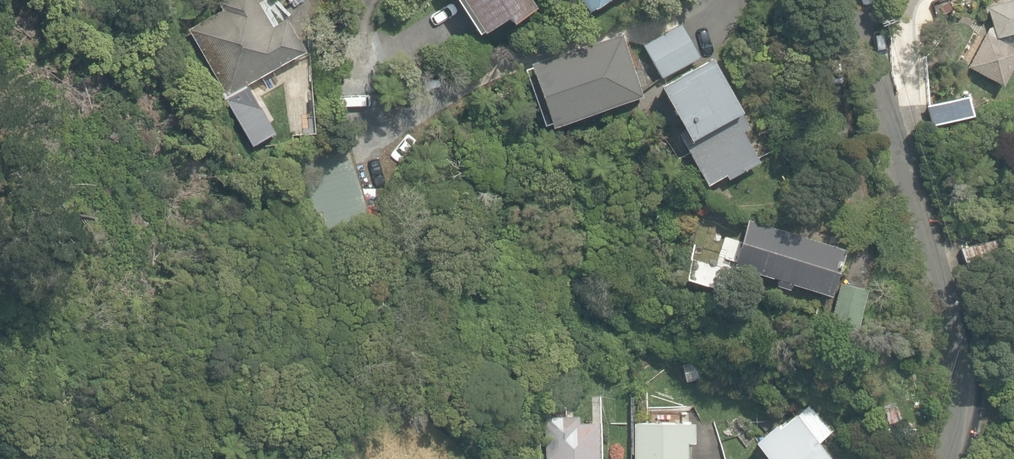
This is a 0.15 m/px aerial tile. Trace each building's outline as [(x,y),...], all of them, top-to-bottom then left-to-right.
[(226,94),(305,50),(286,16),(272,25),(258,0),(221,0),(218,1),(222,8),(188,27),(226,94)] [(482,31),(507,14),(512,21),(535,6),(531,0),(462,0),(482,31)] [(587,9),(601,0),(581,0),(587,9)] [(1001,83),(1013,57),(1013,47),(1009,45),(1013,35),(1013,0),(1000,0),(986,4),(992,26),(988,24),(967,66),(1001,83)] [(677,23),(642,42),(661,77),(696,58),(677,23)] [(550,126),(641,97),(620,33),(529,63),(550,126)] [(677,132),(706,184),(724,173),(727,178),(758,160),(741,130),(749,125),(710,56),(659,84),(684,128),(677,132)] [(925,102),(930,123),(969,114),(963,92),(925,102)] [(790,282),(830,294),(844,247),(747,218),(733,264),(776,278),(774,284),(788,288),(790,282)] [(958,246),(966,268),(1001,257),(994,234),(958,246)] [(829,322),(856,329),(866,288),(839,281),(829,322)] [(545,458),(597,458),(596,419),(577,420),(577,412),(544,413),(545,458)] [(796,412),(778,426),(775,422),(753,439),(768,458),(832,458),(796,412)] [(689,442),(692,442),(692,422),(632,422),(633,458),(690,458),(689,442)]
